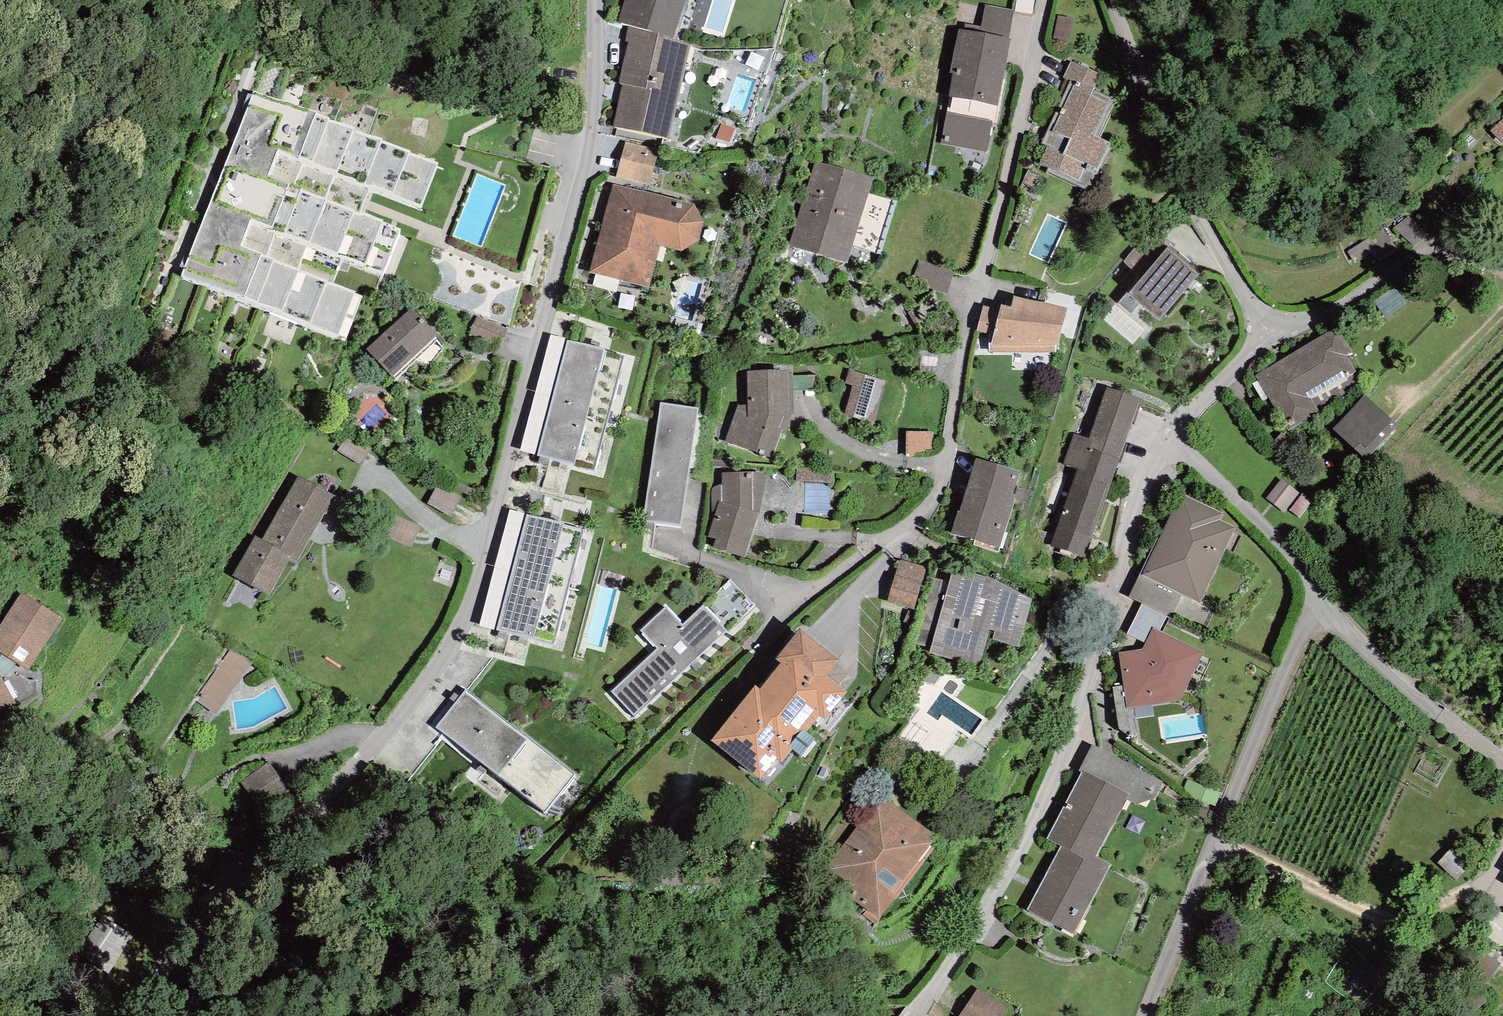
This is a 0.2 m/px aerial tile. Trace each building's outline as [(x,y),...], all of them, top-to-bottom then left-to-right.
[(687,0),(625,0),(618,22),(628,25),(673,38),(687,0)] [(1008,38),(1015,10),(986,5),(981,27),(966,24),(964,30),(1008,38)] [(1069,41),(1074,19),(1059,15),(1054,37),(1069,41)] [(669,138),(692,44),(673,38),(628,25),(625,41),(630,41),(619,84),(622,84),(614,126),(669,138)] [(950,97),(942,143),(987,152),(992,123),(995,124),(1011,39),(1008,38),(964,30),(959,29),(950,73),(953,73),(949,97),(950,97)] [(1048,147),(1040,164),(1049,168),(1046,172),(1089,191),(1110,143),(1100,138),(1116,99),(1093,89),(1101,74),(1071,61),(1063,78),(1071,80),(1042,144),(1048,147)] [(254,91),(182,275),(346,341),(364,295),(333,283),(343,259),(382,274),(400,228),(360,213),(370,188),(420,209),(438,163),(254,91)] [(1502,142),(1502,119),(1490,131),(1502,142)] [(625,141),(616,178),(650,186),(659,149),(625,141)] [(789,245),(847,263),(853,246),(881,255),(897,202),(868,194),(873,178),(816,162),(789,245)] [(614,184),(590,272),(648,288),(660,246),(681,251),(698,241),(703,221),(694,204),(614,184)] [(1143,276),(1128,294),(1140,304),(1160,321),(1202,272),(1170,244),(1155,261),(1143,276)] [(1136,246),(1124,262),(1143,276),(1155,261),(1136,246)] [(954,271),(919,260),(913,282),(948,293),(954,271)] [(1118,303),(1131,314),(1140,304),(1128,294),(1126,293),(1118,303)] [(989,334),(989,352),(1056,352),(1056,345),(1058,345),(1062,324),(1063,325),(1067,308),(1014,296),(1011,307),(1001,305),(1000,310),(983,306),(977,330),(989,334)] [(367,349),(392,376),(436,336),(412,308),(367,349)] [(477,316),(469,335),(500,348),(508,329),(477,316)] [(1338,327),(1255,375),(1288,431),(1363,388),(1355,374),(1357,372),(1348,355),(1353,352),(1338,327)] [(550,335),(520,450),(536,454),(549,400),(557,369),(564,338),(550,335)] [(564,338),(557,369),(614,384),(622,352),(564,338)] [(606,415),(614,384),(557,369),(549,400),(606,415)] [(738,405),(726,441),(772,458),(781,434),(785,434),(791,415),(794,414),(792,373),(789,373),(789,370),(747,371),(747,405),(738,405)] [(872,423),(884,380),(857,372),(849,370),(845,384),(853,386),(844,415),(872,423)] [(1120,458),(1140,398),(1106,387),(1088,439),(1086,446),(1120,458)] [(1365,395),(1333,429),(1365,460),(1398,425),(1365,395)] [(592,468),(606,415),(549,400),(536,454),(592,468)] [(698,408),(660,403),(642,522),(680,527),(698,408)] [(933,456),(934,433),(908,432),(907,455),(933,456)] [(1051,546),(1086,557),(1120,458),(1086,446),(1088,439),(1074,434),(1065,463),(1078,468),(1051,546)] [(1020,472),(976,459),(965,495),(1012,509),(1016,495),(1013,494),(1020,472)] [(733,468),(733,462),(713,460),(712,466),(733,468)] [(831,482),(832,471),(797,468),(797,480),(831,482)] [(713,519),(708,537),(716,539),(713,548),(744,557),(759,512),(760,513),(767,475),(753,471),(722,473),(723,484),(720,485),(716,486),(713,488),(712,491),(713,519)] [(232,576),(269,595),(289,560),(295,564),(325,513),(326,513),(337,496),(299,475),(262,539),(255,535),(232,576)] [(1300,493),(1282,479),(1267,499),(1284,513),(1300,493)] [(442,490),(431,506),(450,519),(461,503),(442,490)] [(1159,538),(1142,575),(1182,594),(1199,602),(1235,527),(1219,519),(1222,513),(1181,494),(1159,538)] [(1299,518),(1312,502),(1302,494),(1289,510),(1299,518)] [(958,511),(951,533),(999,548),(1012,509),(965,495),(960,512),(958,511)] [(510,511),(480,626),(498,630),(511,576),(518,545),(526,515),(510,511)] [(526,515),(518,545),(576,560),(583,528),(526,515)] [(1159,538),(1157,537),(1140,574),(1142,575),(1159,538)] [(568,591),(576,560),(518,545),(511,576),(568,591)] [(900,560),(888,602),(914,609),(927,567),(900,560)] [(1018,646),(1032,598),(995,580),(954,569),(950,582),(933,578),(914,643),(931,648),(930,653),(978,666),(987,637),(1018,646)] [(1167,615),(1172,617),(1182,594),(1142,575),(1140,574),(1129,596),(1143,603),(1167,615)] [(554,644),(568,591),(511,576),(498,630),(554,644)] [(0,625),(0,652),(17,663),(28,671),(62,618),(21,592),(0,625)] [(1153,628),(1159,631),(1167,615),(1143,603),(1128,634),(1145,644),(1153,628)] [(657,648),(611,692),(635,717),(727,630),(703,605),(683,624),(666,607),(640,630),(657,648)] [(757,685),(712,741),(761,779),(777,759),(782,763),(793,749),(801,756),(814,739),(806,732),(819,715),(825,719),(847,692),(827,675),(839,660),(801,628),(776,659),(782,664),(760,689),(757,685)] [(1142,649),(1119,652),(1124,686),(1127,708),(1134,707),(1180,701),(1203,652),(1159,631),(1153,628),(1145,644),(1142,649)] [(195,700),(216,715),(251,663),(230,648),(195,700)] [(17,663),(0,652),(0,675),(2,678),(5,676),(9,673),(12,669),(17,663)] [(15,703),(2,678),(0,675),(0,712),(15,703)] [(1128,736),(1137,736),(1134,707),(1127,708),(1124,686),(1113,687),(1119,730),(1128,736)] [(936,687),(899,737),(934,764),(959,731),(969,739),(983,720),(936,687)] [(436,727),(469,754),(500,716),(466,690),(436,727)] [(529,740),(500,716),(469,754),(499,777),(529,740)] [(574,776),(529,740),(499,777),(545,813),(574,776)] [(1092,862),(1095,856),(1125,799),(1136,805),(1155,799),(1163,783),(1092,745),(1079,771),(1082,773),(1048,839),(1060,845),(1092,862)] [(880,795),(820,874),(867,909),(879,918),(933,840),(928,838),(933,832),(880,795)] [(1026,910),(1075,936),(1112,865),(1095,856),(1092,862),(1060,845),(1026,910)] [(879,918),(867,909),(863,915),(876,924),(880,919),(879,918)] [(978,989),(960,1015),(1001,1015),(1008,1007),(978,989)]
